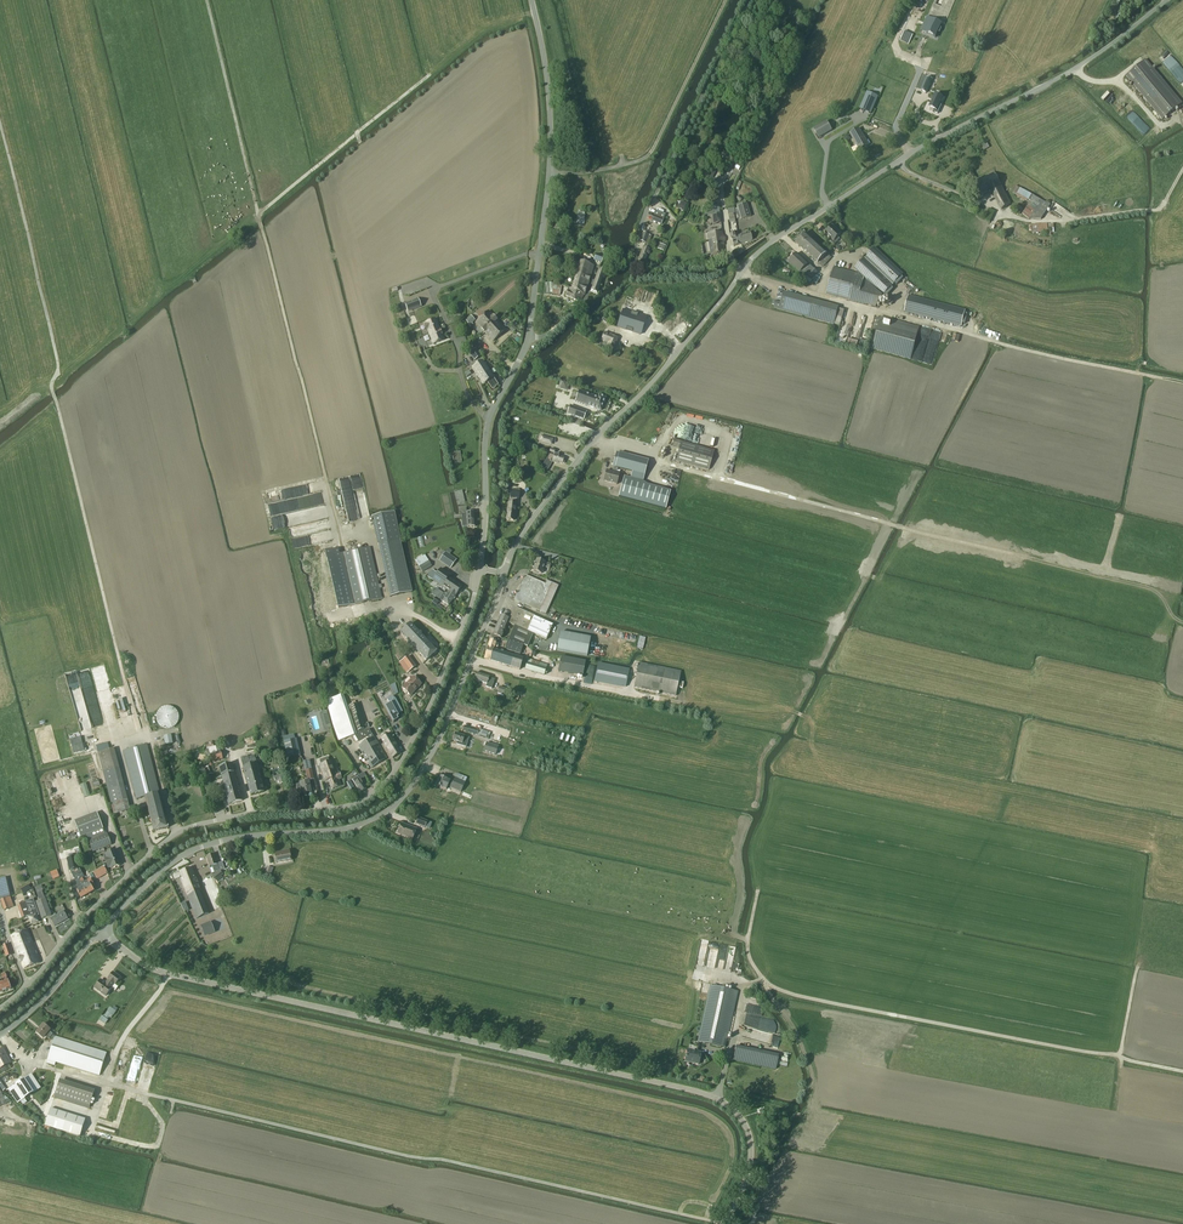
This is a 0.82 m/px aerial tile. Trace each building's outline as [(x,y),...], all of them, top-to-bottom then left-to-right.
[(927,30),(926,33),(936,37),(941,24),(926,18),(922,28),(927,30)] [(913,36),(904,31),(900,40),(908,45),(913,36)] [(1168,51),(1160,57),(1182,88),(1182,71),(1168,51)] [(937,69),(939,62),(933,60),(931,67),(937,69)] [(1146,60),(1142,63),(1137,66),(1126,76),(1162,119),(1182,103),(1146,60)] [(927,77),(921,90),(927,93),(932,79),(927,77)] [(877,97),(868,93),(861,109),(870,113),(877,97)] [(936,94),(930,106),(936,109),(934,111),(939,113),(943,106),(940,105),(944,98),(936,94)] [(1141,121),(1124,101),(1122,102),(1125,105),(1120,109),(1134,126),(1141,121)] [(819,138),(831,130),(827,122),(814,129),(819,138)] [(859,128),(850,133),(860,151),(869,145),(859,128)] [(971,170),(966,173),(971,181),(976,178),(971,170)] [(986,191),(990,189),(1001,209),(1011,203),(994,172),(970,185),(977,198),(987,192),(986,191)] [(1016,186),(1012,191),(1017,194),(1016,196),(1027,202),(1028,200),(1030,202),(1022,214),(1029,219),(1042,219),(1051,205),(1016,186)] [(677,208),(681,209),(681,211),(684,211),(686,203),(681,202),(680,206),(678,205),(677,208)] [(741,219),(751,216),(747,203),(736,207),(738,211),(736,212),(737,219),(740,218),(741,219)] [(1013,209),(1019,214),(1023,208),(1017,204),(1013,209)] [(990,209),(985,219),(990,221),(995,211),(990,209)] [(584,225),(585,214),(583,214),(583,210),(579,210),(576,224),(584,225)] [(661,225),(665,215),(656,211),(652,221),(661,225)] [(720,213),(714,214),(712,214),(714,224),(721,223),(720,213)] [(1054,224),(1029,225),(1029,233),(1033,233),(1033,234),(1045,233),(1046,236),(1051,236),(1051,233),(1054,233),(1054,224)] [(841,233),(832,225),(825,233),(830,238),(828,240),(834,245),(839,239),(837,237),(841,233)] [(722,231),(708,234),(711,255),(725,253),(722,231)] [(651,236),(649,235),(643,232),(639,241),(647,244),(651,236)] [(737,232),(730,234),(733,246),(742,243),(739,236),(737,232)] [(750,232),(739,236),(742,243),(752,240),(750,232)] [(805,233),(796,243),(818,263),(827,253),(805,233)] [(643,264),(649,249),(644,247),(638,261),(643,264)] [(875,247),(864,258),(893,285),(903,274),(875,247)] [(594,260),(600,263),(602,263),(604,256),(596,253),(594,260)] [(797,253),(788,262),(800,273),(809,264),(797,253)] [(893,285),(864,258),(854,269),(857,272),(857,274),(833,268),(826,294),(850,301),(875,307),(883,296),(893,285)] [(580,262),(576,275),(590,279),(594,266),(580,262)] [(599,269),(591,291),(597,293),(603,278),(604,278),(606,272),(599,269)] [(589,283),(590,279),(576,275),(572,289),(584,295),(585,295),(589,283)] [(560,295),(562,287),(551,285),(552,294),(560,295)] [(584,295),(572,289),(568,287),(567,292),(565,296),(580,303),(584,295)] [(642,299),(656,304),(659,294),(645,290),(642,299)] [(784,292),(781,302),(779,310),(834,325),(834,324),(838,308),(839,307),(784,292)] [(965,310),(909,296),(905,312),(961,326),(962,325),(964,326),(968,312),(965,311),(965,310)] [(408,312),(421,307),(418,299),(405,304),(408,312)] [(844,310),(838,308),(834,324),(840,326),(844,310)] [(623,310),(617,326),(640,334),(645,317),(623,310)] [(485,333),(497,321),(488,311),(476,323),(485,333)] [(428,349),(413,312),(408,314),(410,317),(406,319),(415,341),(416,340),(419,348),(423,347),(425,350),(428,349)] [(854,314),(849,341),(854,342),(856,334),(858,335),(859,326),(863,327),(863,326),(871,327),(873,317),(866,316),(854,314)] [(466,320),(470,328),(473,325),(472,323),(475,320),(471,316),(466,320)] [(881,317),(872,349),(911,359),(919,327),(881,317)] [(428,330),(429,334),(440,330),(435,319),(425,323),(423,324),(426,331),(428,330)] [(506,330),(497,321),(485,333),(493,342),(506,330)] [(440,330),(429,334),(433,344),(444,340),(442,335),(442,334),(440,330)] [(614,350),(618,339),(604,333),(601,340),(604,341),(603,346),(614,350)] [(481,357),(476,349),(469,353),(474,361),(481,357)] [(485,374),(489,372),(483,361),(472,368),(483,385),(487,382),(488,381),(485,378),(487,377),(485,374)] [(498,385),(489,372),(485,374),(487,377),(485,378),(488,381),(487,382),(492,389),(494,389),(495,388),(496,387),(498,385)] [(579,391),(575,401),(601,411),(606,398),(599,395),(598,398),(579,391)] [(583,420),(584,419),(587,412),(571,406),(567,414),(583,420)] [(539,442),(547,444),(549,438),(541,436),(539,442)] [(709,470),(714,451),(674,440),(672,446),(679,448),(676,461),(709,470)] [(554,454),(555,450),(551,449),(550,452),(549,454),(543,466),(543,468),(547,469),(552,462),(556,463),(556,462),(562,464),(562,463),(564,463),(565,459),(564,458),(564,457),(554,454)] [(454,452),(456,463),(462,462),(460,451),(454,452)] [(617,452),(613,468),(618,469),(632,472),(631,477),(642,481),(648,461),(617,452)] [(613,468),(612,472),(607,470),(604,481),(617,484),(619,474),(617,473),(618,469),(613,468)] [(624,477),(623,482),(619,497),(662,508),(666,509),(671,491),(666,490),(647,485),(642,481),(624,477)] [(520,491),(514,490),(511,490),(510,498),(519,499),(520,491)] [(453,494),(458,511),(465,510),(461,493),(453,494)] [(269,503),(271,516),(303,510),(313,508),(312,505),(310,505),(308,495),(269,503)] [(506,520),(513,521),(513,519),(514,519),(515,516),(514,516),(515,507),(515,503),(508,502),(508,506),(506,520)] [(462,527),(467,527),(475,527),(474,512),(466,513),(467,520),(462,520),(462,527)] [(372,518),(390,597),(412,592),(393,513),(372,518)] [(382,599),(370,547),(339,554),(351,606),(382,599)] [(457,560),(446,553),(439,562),(450,569),(457,560)] [(419,567),(422,572),(432,567),(425,555),(415,561),(419,567)] [(551,564),(545,563),(545,562),(536,560),(533,571),(542,574),(543,568),(549,569),(551,564)] [(433,581),(449,592),(455,596),(462,586),(449,577),(450,576),(441,570),(437,575),(431,571),(428,577),(433,581)] [(546,615),(558,586),(546,581),(545,584),(525,575),(514,601),(546,615)] [(455,596),(449,592),(447,594),(445,593),(440,600),(442,601),(442,602),(448,606),(453,599),(454,600),(455,598),(454,597),(455,596)] [(523,647),(524,645),(528,646),(533,634),(546,640),(553,625),(534,616),(515,607),(509,620),(502,616),(494,635),(501,638),(502,639),(508,623),(514,626),(508,640),(507,642),(523,647)] [(401,633),(416,649),(426,640),(411,624),(401,633)] [(587,657),(591,638),(561,632),(557,651),(587,657)] [(643,649),(645,638),(639,636),(636,648),(643,649)] [(426,640),(416,649),(427,661),(437,651),(436,650),(437,649),(435,647),(434,648),(426,640)] [(484,659),(490,661),(494,649),(496,642),(490,640),(484,659)] [(520,655),(523,647),(507,642),(505,650),(520,655)] [(494,649),(490,661),(520,670),(523,658),(514,655),(494,649)] [(403,661),(410,671),(416,666),(409,656),(403,661)] [(561,657),(558,672),(582,676),(585,661),(561,657)] [(528,659),(527,663),(525,670),(544,675),(546,668),(547,665),(528,659)] [(639,662),(634,688),(676,696),(681,671),(639,662)] [(625,687),(628,670),(597,664),(594,680),(625,687)] [(489,678),(476,673),(474,680),(487,684),(486,687),(491,689),(494,680),(489,678)] [(410,695),(421,684),(414,677),(403,688),(410,695)] [(390,686),(394,696),(398,694),(394,684),(390,686)] [(497,693),(504,695),(506,689),(499,687),(497,693)] [(72,697),(81,731),(93,728),(83,694),(72,697)] [(357,735),(356,733),(343,695),(326,701),(333,725),(339,742),(355,736),(357,735)] [(403,712),(395,697),(394,698),(393,696),(387,699),(389,703),(384,706),(393,723),(394,723),(393,722),(398,719),(396,715),(403,712)] [(368,723),(363,724),(357,704),(349,706),(357,732),(364,730),(364,729),(369,728),(368,723)] [(176,729),(177,708),(156,707),(155,727),(176,729)] [(325,712),(320,714),(324,730),(330,728),(325,712)] [(105,720),(111,737),(122,733),(116,716),(105,720)] [(492,733),(479,729),(475,728),(474,729),(468,727),(467,732),(477,735),(488,739),(489,736),(492,737),(492,733)] [(355,736),(360,746),(374,737),(369,730),(356,733),(357,735),(355,736)] [(391,733),(385,737),(384,736),(382,739),(381,739),(392,758),(401,753),(392,738),(394,738),(391,733)] [(456,744),(459,745),(462,735),(455,733),(453,741),(457,742),(456,744)] [(171,735),(164,737),(165,745),(173,744),(171,735)] [(459,745),(466,747),(469,737),(462,735),(459,745)] [(387,758),(374,737),(360,746),(358,747),(371,768),(387,758)] [(284,742),(287,759),(300,756),(297,739),(284,742)] [(486,743),(484,751),(496,755),(498,747),(486,743)] [(145,797),(159,794),(147,745),(123,751),(136,800),(145,797)] [(214,749),(209,750),(212,762),(220,760),(223,760),(221,753),(218,753),(216,748),(214,749)] [(98,753),(114,815),(131,811),(114,749),(98,753)] [(525,759),(526,753),(512,750),(511,756),(525,759)] [(241,758),(243,767),(247,782),(253,780),(254,782),(259,780),(259,779),(261,779),(256,764),(255,759),(249,761),(248,756),(241,758)] [(319,766),(324,779),(326,782),(329,781),(332,789),(341,786),(339,780),(342,778),(338,768),(337,768),(334,760),(319,766)] [(304,763),(307,780),(308,779),(308,781),(314,780),(310,761),(304,763)] [(219,767),(222,777),(235,774),(232,764),(219,767)] [(214,774),(212,766),(205,768),(207,776),(214,774)] [(235,774),(222,777),(228,800),(227,801),(228,803),(229,803),(229,805),(242,801),(235,774)] [(282,775),(274,777),(275,782),(279,780),(280,785),(285,784),(282,775)] [(352,780),(354,783),(360,793),(366,789),(361,779),(360,780),(358,776),(352,780)] [(446,790),(447,787),(461,793),(465,783),(455,778),(453,782),(440,776),(436,785),(446,790)] [(253,780),(247,782),(251,796),(264,792),(261,779),(259,779),(259,780),(254,782),(253,780)] [(308,779),(307,780),(305,780),(305,783),(299,784),(300,785),(296,785),(298,793),(302,792),(302,795),(311,793),(309,782),(308,781),(308,779)] [(85,783),(81,785),(84,797),(89,795),(85,783)] [(152,824),(166,821),(159,794),(145,797),(152,824)] [(74,821),(80,838),(103,829),(97,813),(74,821)] [(425,827),(427,822),(427,821),(428,821),(418,817),(415,824),(425,827)] [(168,828),(166,821),(152,824),(154,832),(168,828)] [(401,823),(398,830),(397,833),(412,839),(416,829),(401,823)] [(93,852),(112,845),(107,834),(88,841),(93,852)] [(104,858),(108,868),(111,866),(112,868),(121,865),(118,859),(117,860),(114,851),(105,854),(106,857),(104,858)] [(197,868),(207,865),(204,856),(205,855),(204,851),(193,854),(197,868)] [(289,851),(275,854),(276,863),(291,860),(289,851)] [(214,873),(220,871),(224,869),(222,862),(217,864),(214,854),(206,857),(209,867),(212,866),(214,873)] [(76,858),(67,860),(70,870),(79,868),(76,858)] [(201,891),(192,867),(175,874),(174,874),(172,874),(172,876),(171,876),(173,882),(180,879),(185,891),(196,919),(209,914),(200,891),(201,891)] [(102,868),(95,872),(98,876),(105,872),(102,868)] [(75,872),(72,874),(78,885),(78,886),(75,888),(77,891),(81,899),(88,895),(79,880),(82,878),(84,877),(80,869),(75,872)] [(59,877),(57,870),(50,872),(53,880),(59,877)] [(220,871),(213,876),(218,883),(224,879),(222,876),(223,875),(220,871)] [(82,878),(79,880),(88,895),(94,891),(93,889),(95,887),(90,879),(84,882),(82,878)] [(29,885),(21,890),(23,894),(31,890),(31,889),(29,885)] [(35,888),(39,901),(45,899),(42,891),(43,891),(41,885),(35,888)] [(4,910),(9,908),(5,898),(0,900),(4,910)] [(27,919),(29,919),(37,916),(39,915),(33,899),(18,905),(21,912),(20,912),(20,913),(21,913),(23,917),(26,916),(27,919)] [(45,899),(39,901),(36,903),(41,919),(51,916),(46,899),(45,899)] [(54,927),(66,920),(68,919),(63,911),(50,919),(54,927)] [(39,922),(37,916),(29,919),(31,924),(31,925),(32,925),(38,923),(39,923),(39,922)] [(210,921),(200,925),(204,936),(214,932),(210,921)] [(28,930),(11,936),(24,969),(40,962),(28,930)] [(704,976),(712,978),(717,944),(709,943),(704,976)] [(8,944),(4,946),(3,946),(5,951),(4,951),(6,957),(12,955),(8,944)] [(733,963),(735,947),(720,945),(719,952),(727,954),(725,963),(724,963),(723,970),(738,973),(739,964),(733,963)] [(120,978),(116,974),(113,972),(108,979),(108,980),(106,983),(101,980),(95,988),(105,996),(112,988),(111,988),(114,984),(115,985),(120,978)] [(0,983),(0,982),(0,993),(11,989),(8,980),(0,983)] [(725,1048),(734,1008),(738,992),(710,985),(707,1002),(698,1042),(725,1048)] [(104,1015),(110,1019),(116,1011),(110,1007),(104,1015)] [(101,1016),(98,1020),(105,1024),(107,1020),(101,1016)] [(51,1038),(54,1040),(55,1036),(49,1032),(50,1030),(43,1024),(36,1033),(43,1039),(46,1036),(49,1039),(51,1038)] [(776,1038),(740,1027),(737,1036),(773,1046),(776,1038)] [(54,1040),(47,1059),(47,1060),(74,1068),(99,1076),(107,1053),(81,1045),(55,1036),(54,1040)] [(688,1050),(685,1060),(693,1062),(693,1063),(698,1064),(701,1053),(697,1052),(698,1047),(689,1045),(688,1050)] [(779,1056),(737,1047),(734,1061),(776,1070),(779,1056)] [(12,1063),(4,1048),(0,1050),(0,1069),(12,1063)] [(118,1063),(116,1074),(125,1076),(127,1065),(118,1063)] [(8,1090),(17,1103),(40,1088),(31,1075),(8,1090)] [(59,1082),(54,1098),(89,1109),(93,1093),(59,1082)] [(142,1127),(146,1112),(132,1108),(128,1123),(142,1127)] [(85,1120),(66,1114),(50,1109),(45,1126),(79,1137),(85,1120)]
